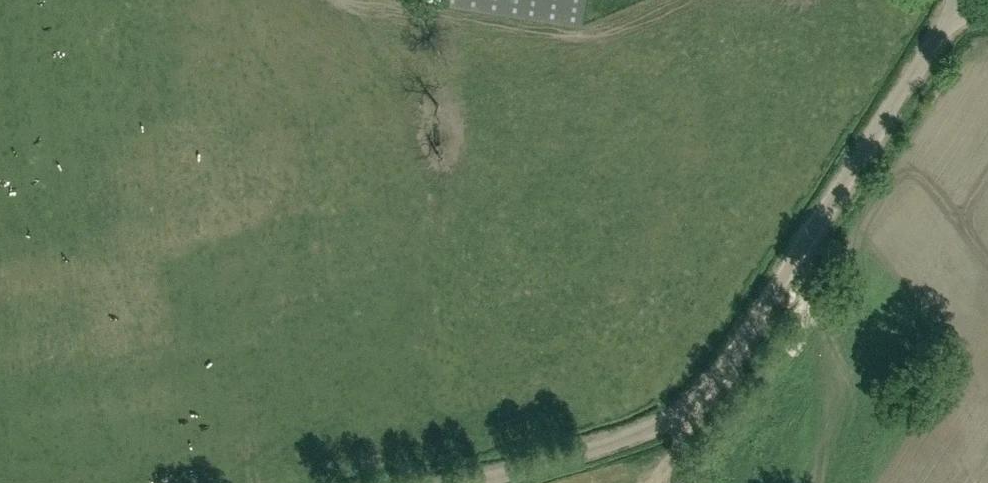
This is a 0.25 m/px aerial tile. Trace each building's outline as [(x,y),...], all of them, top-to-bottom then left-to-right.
[(442,5),(581,25),(585,0),(443,0),(442,5)]
